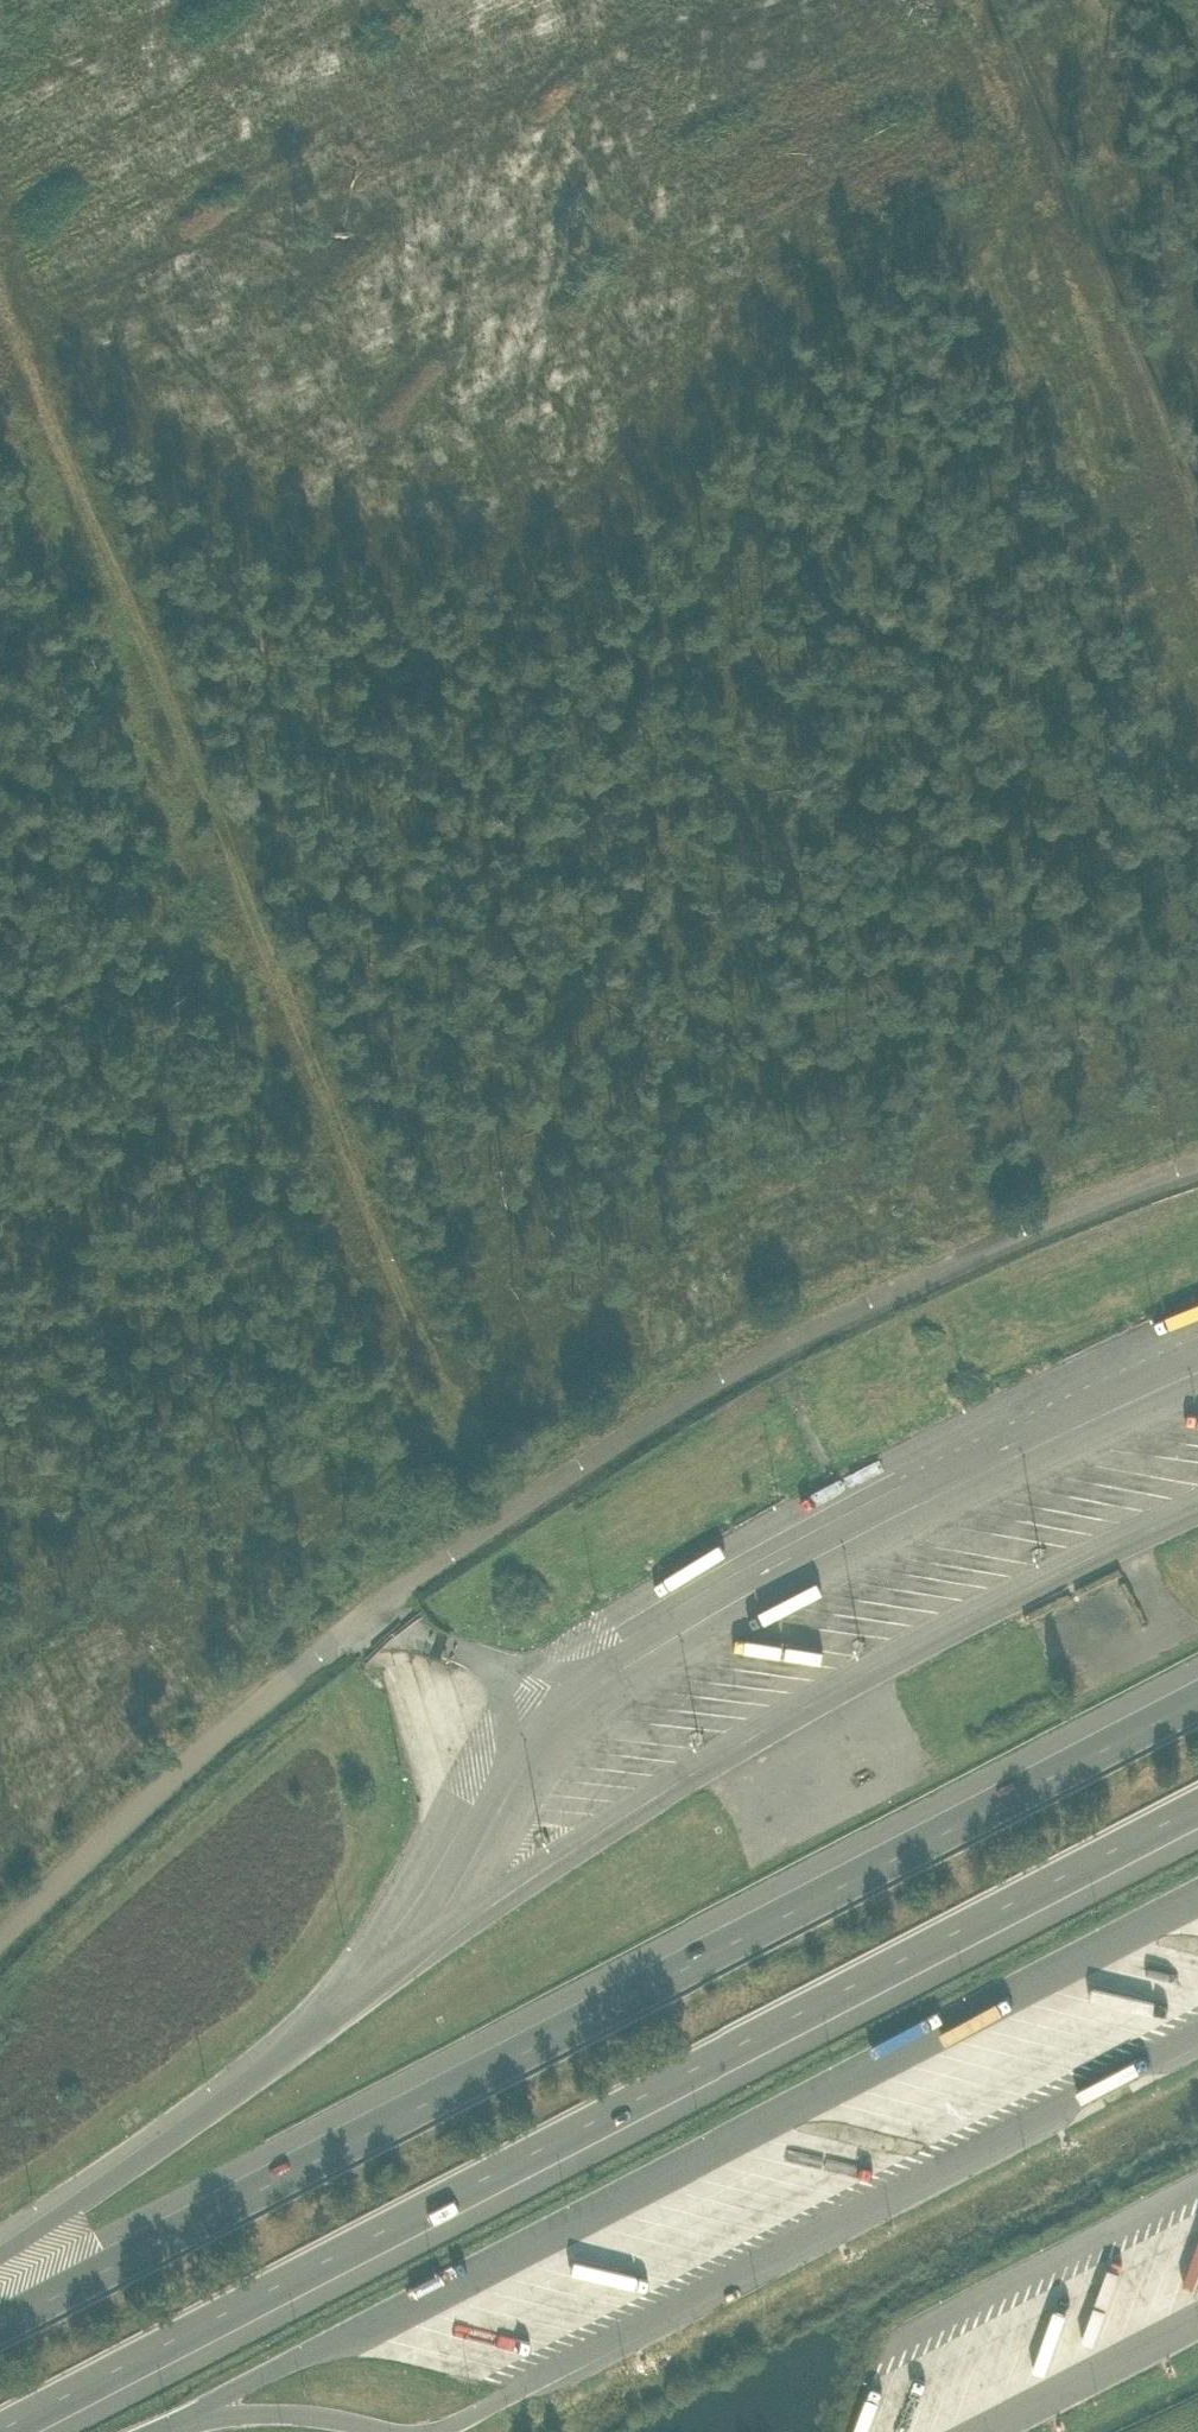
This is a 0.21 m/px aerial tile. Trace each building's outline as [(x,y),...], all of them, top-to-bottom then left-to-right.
[(1180,1308),(1151,1317),(1159,1342),(1188,1334),(1180,1308)] [(796,1673),(798,1658),(733,1649),(731,1665),(796,1673)] [(403,1654),(387,1659),(408,1735),(425,1731),(403,1654)]
